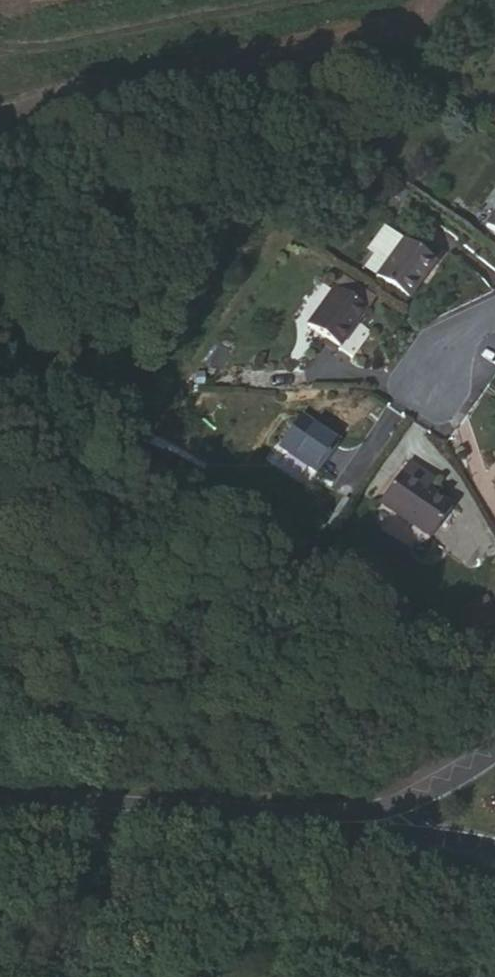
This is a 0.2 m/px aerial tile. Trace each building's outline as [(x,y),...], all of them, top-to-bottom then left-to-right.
[(484,225),(494,233),(494,210),(484,225)] [(367,269),(382,279),(409,239),(389,225),(370,250),(377,256),(367,269)] [(409,239),(382,279),(412,300),(441,260),(409,239)] [(380,298),(348,276),(337,290),(370,311),(380,298)] [(361,324),(370,311),(337,290),(310,325),(357,359),(375,333),(361,324)] [(311,415),(288,448),(326,475),(348,443),(311,415)] [(415,465),(410,473),(423,482),(428,474),(415,465)] [(423,482),(410,473),(388,505),(440,541),(463,510),(436,491),(423,482)] [(423,482),(436,491),(441,483),(428,474),(423,482)]
